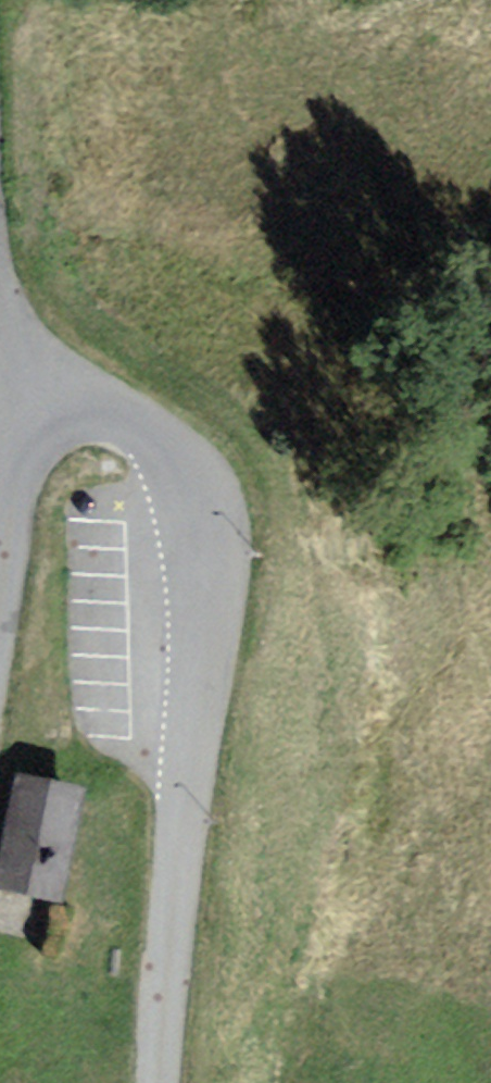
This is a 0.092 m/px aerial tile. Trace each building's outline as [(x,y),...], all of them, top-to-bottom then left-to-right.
[(23,781),(0,886),(0,890),(71,906),(95,797),(23,781)]
